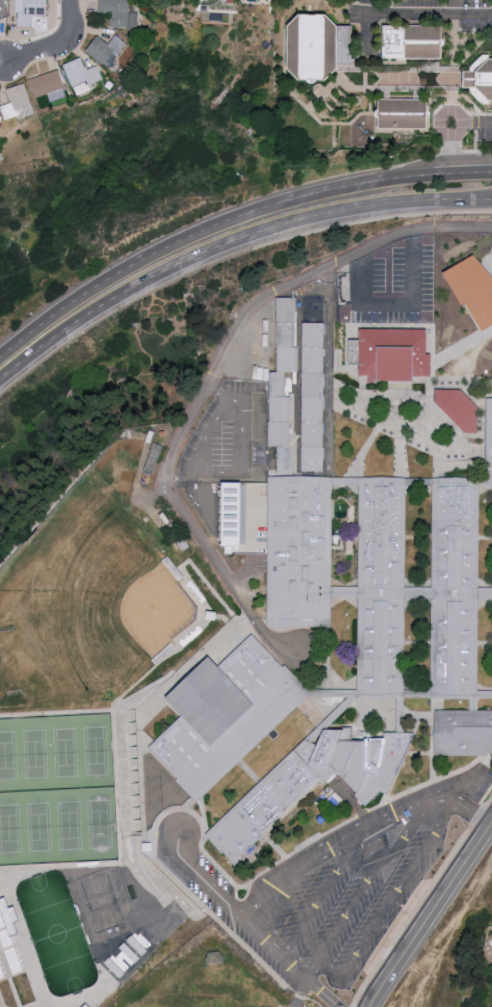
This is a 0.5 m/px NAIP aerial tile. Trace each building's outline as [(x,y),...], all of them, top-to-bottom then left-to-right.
[(34,27),(34,15),(48,16),(48,0),(17,0),(16,27),(34,27)] [(111,12),(111,28),(137,29),(137,13),(129,13),(129,0),(98,0),(98,12),(111,12)] [(323,83),(336,68),(350,68),(351,29),(336,29),(324,16),(298,16),(287,27),(287,70),(297,81),(323,83)] [(381,59),(441,59),(441,27),(381,27),(381,59)] [(108,43),(98,35),(86,50),(111,70),(130,47),(116,34),(108,43)] [(97,65),(86,69),(81,57),(63,64),(74,92),(103,81),(97,65)] [(491,107),(491,57),(481,57),(467,72),(462,73),(462,89),(469,90),(481,107),(491,107)] [(36,99),(65,88),(59,69),(29,80),(36,99)] [(7,89),(12,102),(1,106),(6,120),(19,116),(17,110),(32,105),(25,83),(7,89)] [(425,131),(426,102),(377,101),(377,131),(425,131)] [(20,118),(35,114),(33,106),(18,110),(20,118)] [(460,306),(464,303),(480,331),(491,326),(491,276),(473,254),(440,272),(460,306)] [(297,372),(284,372),(276,372),(276,298),(296,298),(295,347),(298,348),(297,372)] [(324,467),(324,470),(307,469),(301,469),(301,467),(302,406),(303,346),(304,298),(306,298),(325,298),(325,345),(324,406),(324,467)] [(425,354),(430,355),(429,376),(413,376),(412,380),(367,380),(367,376),(358,376),(358,368),(347,368),(347,347),(347,340),(359,340),(358,329),(425,330),(425,354)] [(284,372),(286,396),(290,397),(289,446),(268,447),(269,393),(269,372),(276,372),(284,372)] [(437,389),(437,404),(446,405),(446,417),(463,418),(462,433),(480,433),(480,400),(465,399),(466,390),(437,389)] [(490,398),(491,398),(491,468),(487,468),(487,466),(484,405),(484,398),(490,398)] [(433,480),(491,480),(491,491),(483,490),(483,533),(483,594),(483,655),(482,706),(435,705),(435,656),(435,595),(435,534),(435,487),(433,487),(410,487),(410,534),(410,595),(410,656),(409,717),(409,739),(375,738),(360,738),(360,717),(361,656),(362,595),(363,534),(363,488),(337,486),(336,535),(336,596),(336,632),(313,633),(273,635),(273,596),(273,535),(273,479),(312,479),(372,479),(433,480)] [(226,546),(243,546),(243,483),(227,483),(226,546)] [(230,779),(199,809),(193,802),(173,780),(150,754),(185,722),(181,719),(160,697),(192,665),(199,658),(243,614),(252,625),(259,632),(253,637),(274,657),(313,695),(316,698),(314,701),(296,718),(253,758),(230,779)] [(442,715),(491,714),(491,758),(440,759),(442,717),(442,715)] [(418,740),(404,778),(395,802),(385,798),(375,809),(372,812),(345,783),(333,794),(325,786),(314,796),(269,840),(254,855),(238,870),(207,841),(208,841),(254,798),(274,779),(310,746),(314,748),(321,753),(322,739),(375,739),(418,740)] [(149,950),(135,935),(103,965),(117,980),(149,950)]
